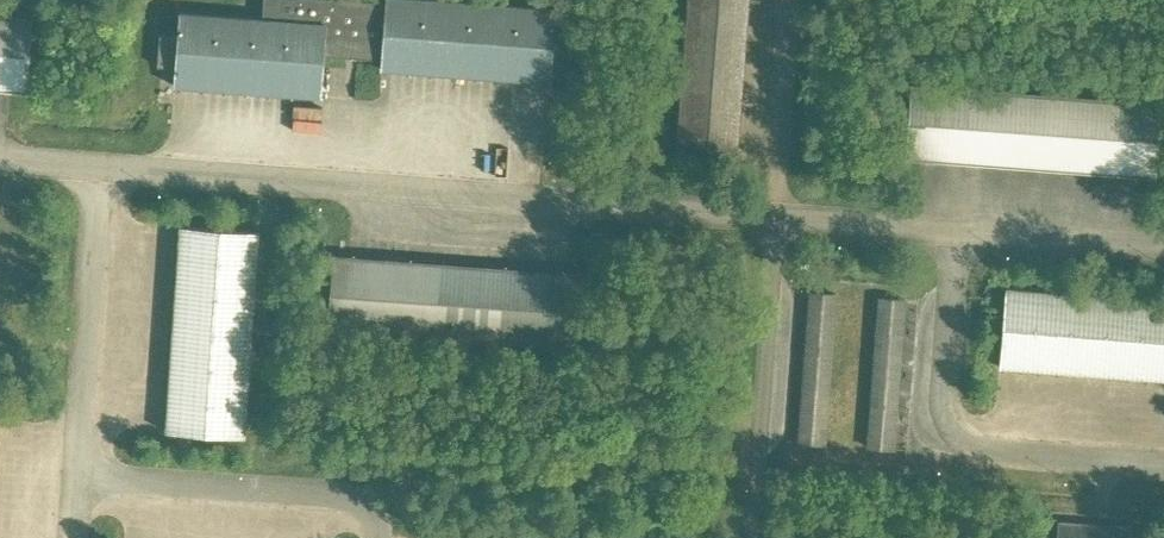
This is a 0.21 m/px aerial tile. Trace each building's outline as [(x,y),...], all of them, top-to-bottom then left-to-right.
[(549,80),(554,7),(466,0),(385,0),(385,1),(373,0),(263,0),(262,17),(179,11),(177,35),(159,33),(156,65),(175,66),(173,85),(320,96),(323,53),(381,58),(380,68),(549,80)] [(732,142),(743,0),(691,0),(681,138),(732,142)] [(94,4),(83,4),(82,16),(94,16),(94,4)] [(19,88),(25,88),(30,18),(0,16),(0,87),(19,88)] [(906,155),(1149,173),(1154,173),(1159,103),(911,85),(906,155)] [(165,430),(244,436),(258,230),(179,225),(165,430)] [(328,326),(443,334),(576,344),(581,273),(333,255),(328,326)] [(998,366),(1163,378),(1163,299),(1005,286),(998,366)] [(810,291),(799,440),(799,441),(823,443),(834,293),(810,291)] [(892,448),(903,299),(879,296),(868,446),(892,448)] [(1128,525),(1057,520),(1056,537),(1127,537),(1128,525)]
